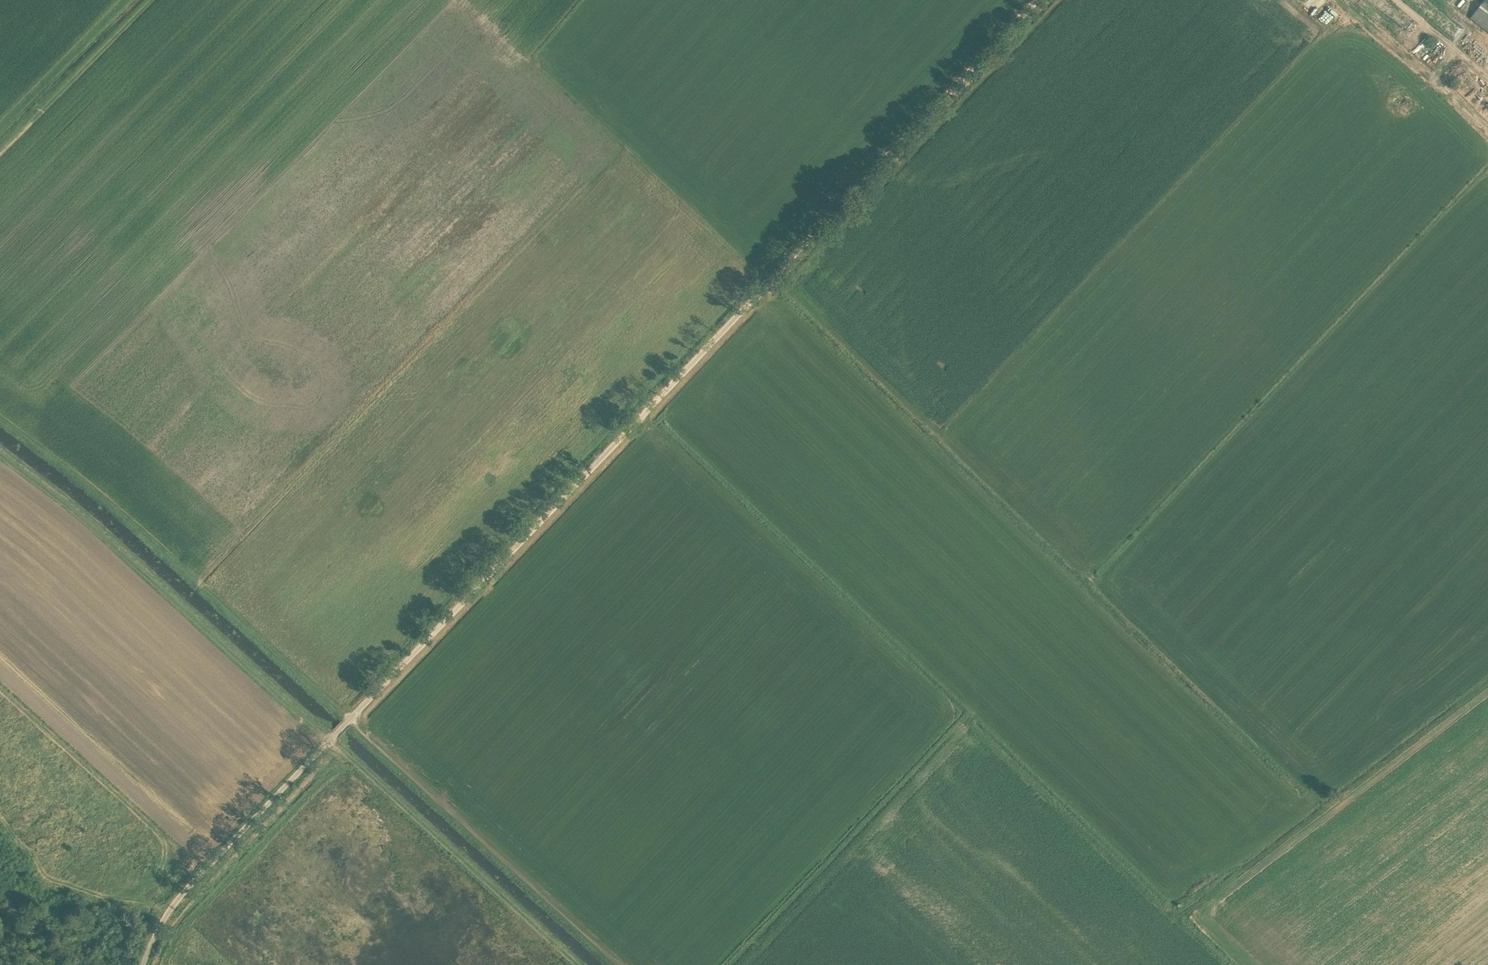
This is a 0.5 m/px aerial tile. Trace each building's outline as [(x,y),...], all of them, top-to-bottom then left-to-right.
[(1471,19),(1487,32),(1487,0),(1485,0),(1471,19)]
